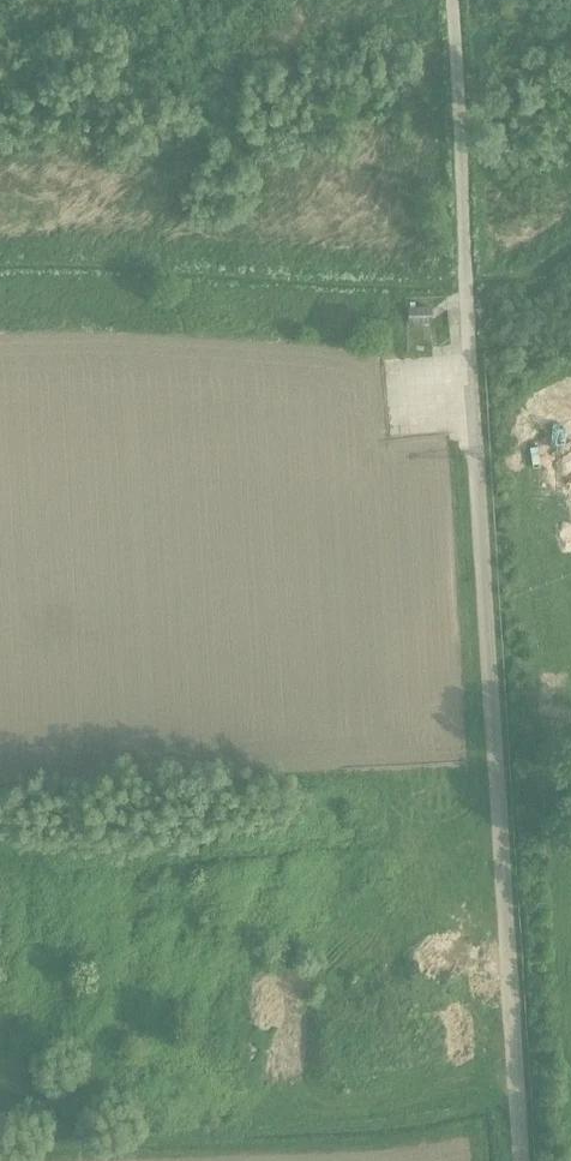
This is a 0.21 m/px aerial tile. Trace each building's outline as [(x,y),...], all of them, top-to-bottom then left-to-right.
[(410,323),(433,323),(433,307),(410,308),(410,323)]
